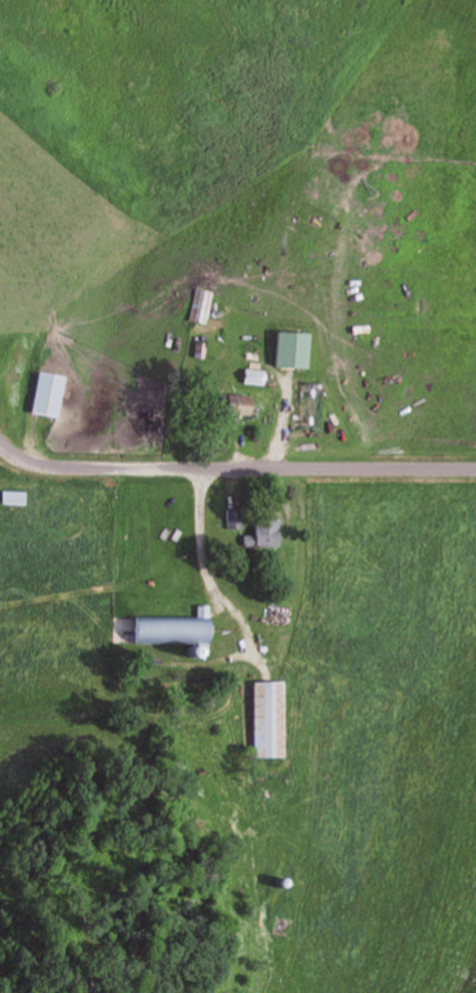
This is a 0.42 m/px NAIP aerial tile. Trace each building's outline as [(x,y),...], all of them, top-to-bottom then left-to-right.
[(214,295),(196,289),(187,321),(204,326),(214,295)] [(307,334),(270,334),(270,369),(307,369),(307,334)] [(62,418),(70,376),(43,371),(35,413),(62,418)] [(263,385),(263,371),(239,371),(239,385),(263,385)] [(245,395),(214,395),(214,417),(245,417),(245,395)] [(4,504),(28,504),(28,490),(4,490),(4,504)] [(243,508),(227,508),(227,530),(243,530),(243,508)] [(282,512),(254,512),(254,545),(282,545),(282,512)] [(220,643),(220,618),(209,617),(210,605),(197,605),(197,616),(135,616),(135,643),(220,643)] [(258,756),(290,756),(290,680),(258,680),(258,756)]
